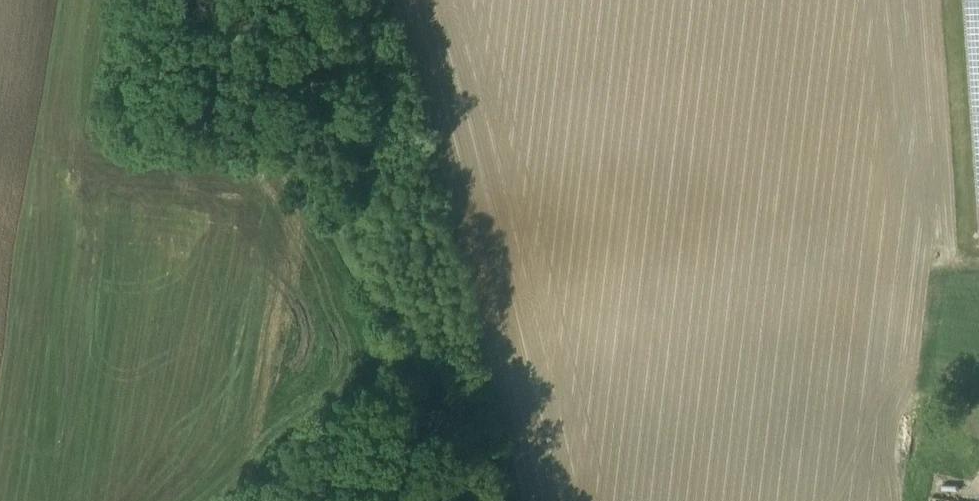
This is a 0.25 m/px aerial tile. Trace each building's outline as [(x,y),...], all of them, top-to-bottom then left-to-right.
[(978,199),(978,0),(966,0),(978,199)]
